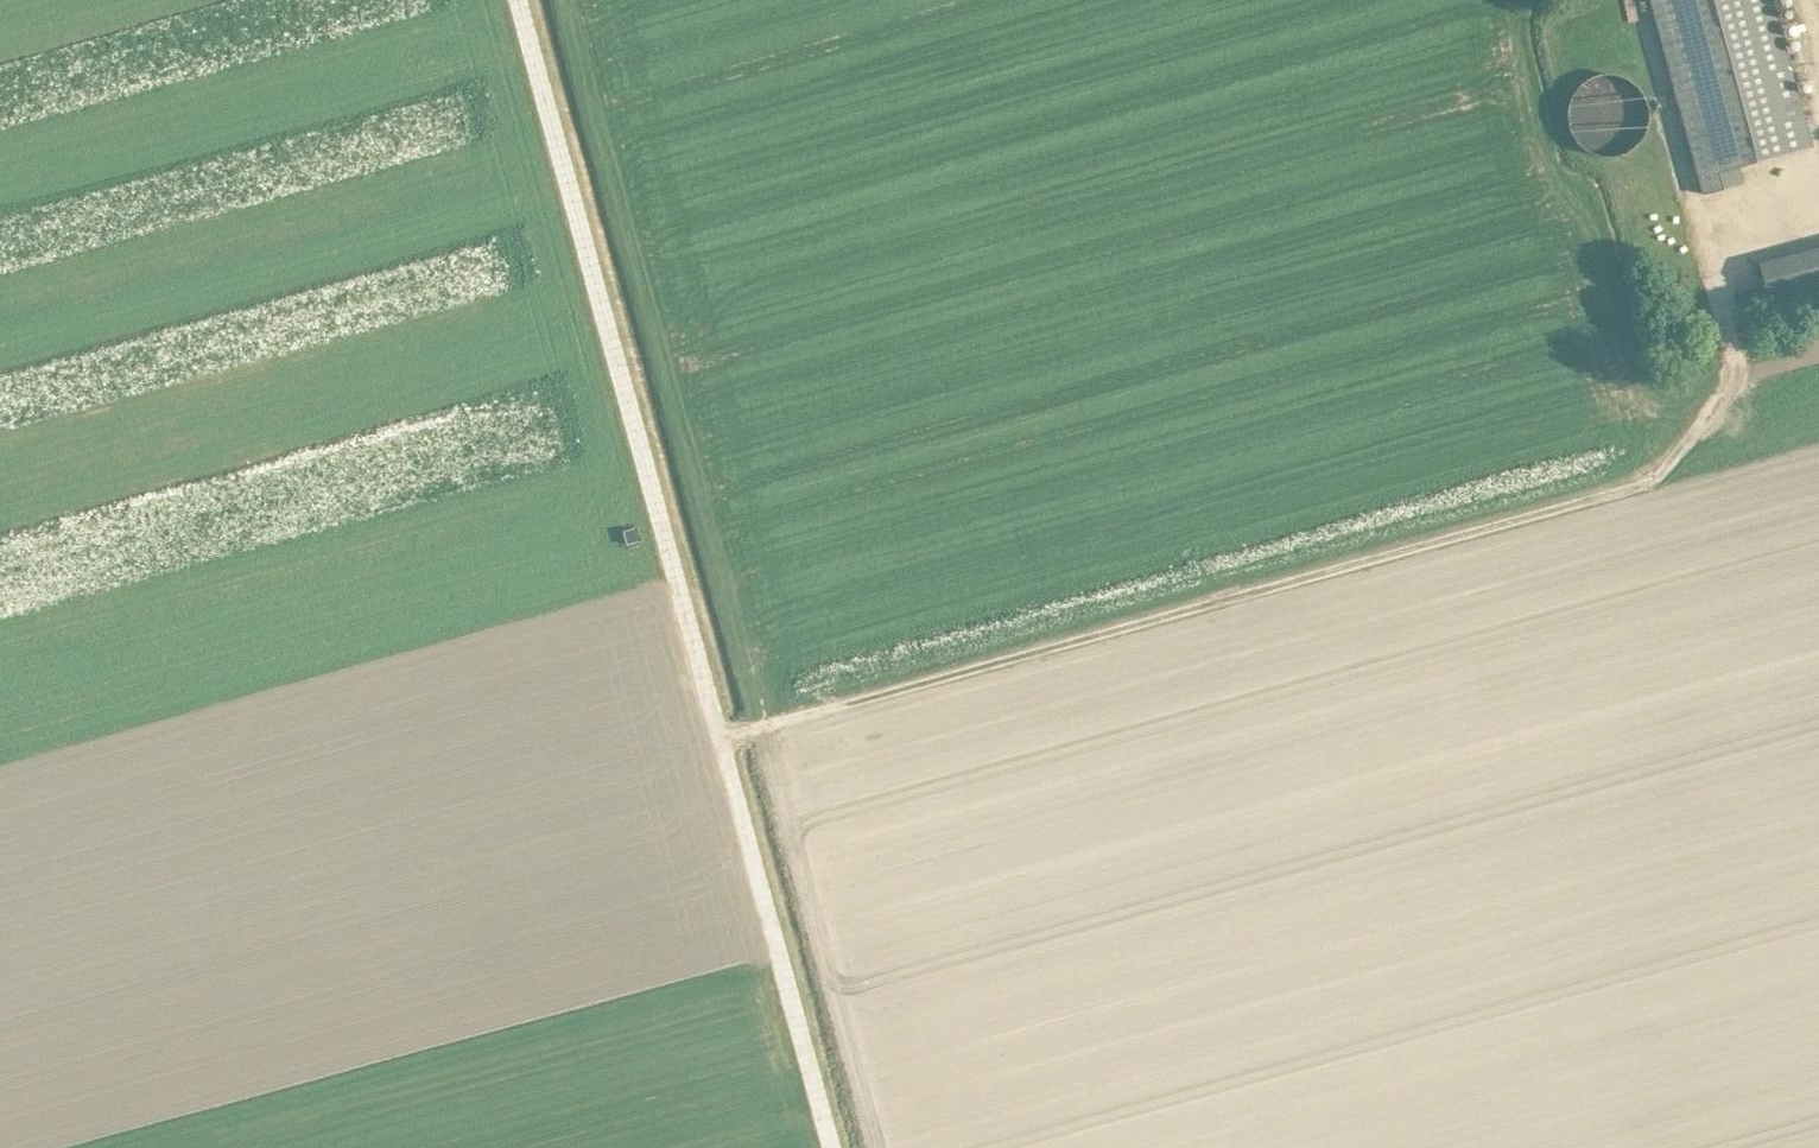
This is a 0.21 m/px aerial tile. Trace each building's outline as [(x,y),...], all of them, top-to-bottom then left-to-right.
[(1805,142),(1766,0),(1645,0),(1696,190),(1736,179),(1731,163),(1805,142)] [(1603,70),(1595,70),(1588,72),(1581,74),(1575,78),(1570,83),(1565,89),(1562,95),(1559,102),(1558,109),(1558,116),(1560,123),(1562,130),(1566,136),(1571,142),(1576,146),(1583,150),(1590,152),(1597,153),(1604,153),(1611,152),(1618,149),(1624,145),(1630,141),(1634,135),(1638,129),(1640,122),(1641,115),(1641,107),(1640,100),(1637,94),(1633,87),(1629,82),(1623,77),(1617,74),(1610,71),(1603,70)] [(1752,260),(1764,307),(1818,293),(1818,242),(1752,260)]
